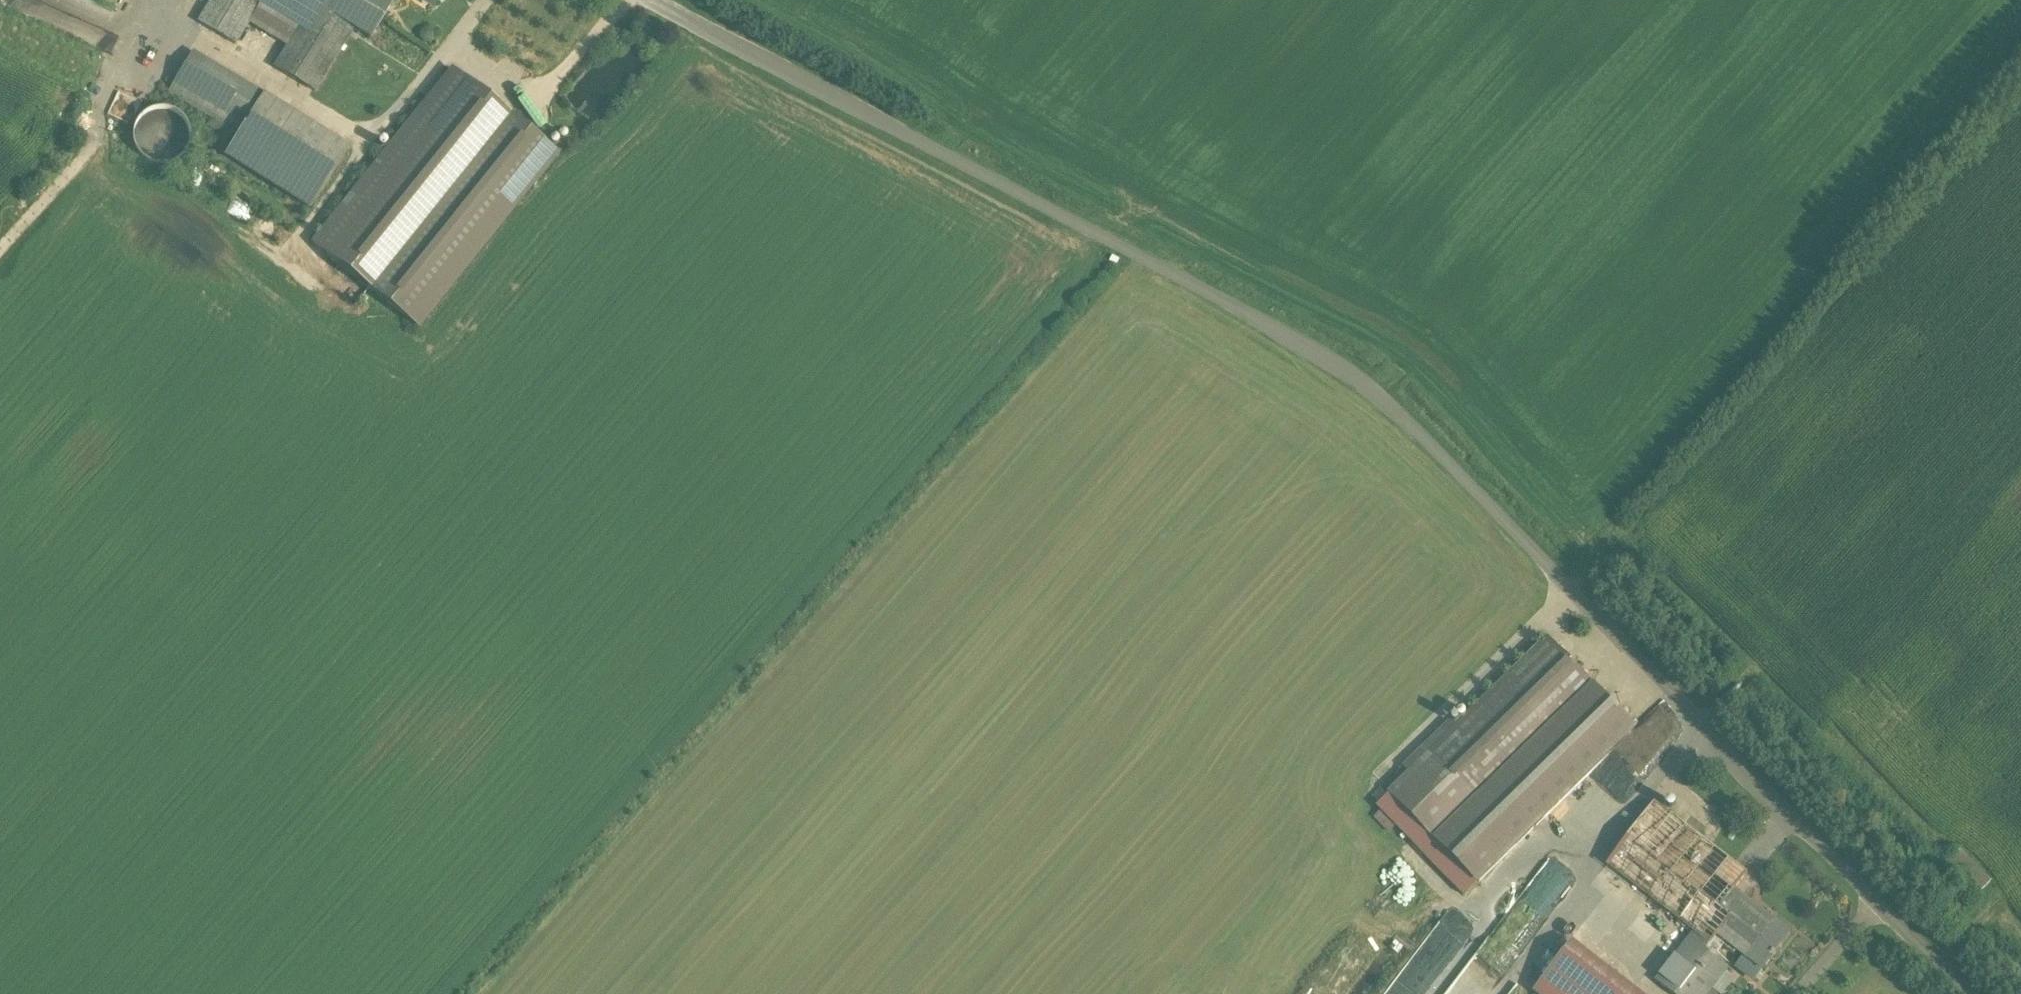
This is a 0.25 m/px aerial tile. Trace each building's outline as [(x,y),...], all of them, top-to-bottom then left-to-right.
[(199,22),(236,44),(260,3),(300,27),(275,67),(315,91),(365,32),(320,5),(324,0),(212,0),(199,22)] [(320,5),(365,32),(388,46),(399,29),(393,25),(406,4),(408,5),(411,0),(324,0),(320,5)] [(443,10),(449,0),(428,0),(443,10)] [(264,95),(193,53),(170,91),(240,132),(264,95)] [(452,67),(310,242),(417,330),(560,154),(452,67)] [(349,148),(264,95),(240,132),(226,155),(311,208),(349,148)] [(187,145),(189,135),(187,124),(180,116),(171,110),(161,108),(150,110),(142,117),(136,125),(134,136),(136,146),(142,155),(151,161),(162,163),(172,160),(181,154),(187,145)] [(1546,640),(1457,728),(1450,721),(1404,766),(1410,772),(1391,790),(1480,881),(1635,731),(1546,640)] [(1749,873),(1655,802),(1608,863),(1696,931),(1701,935),(1735,890),(1749,873)] [(1595,887),(1560,932),(1588,953),(1607,927),(1597,920),(1613,900),(1595,887)] [(1773,919),(1735,890),(1701,935),(1698,938),(1721,955),(1737,967),(1746,957),(1763,971),(1791,934),(1775,920),(1773,919)] [(1532,911),(1500,954),(1553,993),(1642,993),(1588,953),(1560,932),(1532,911)] [(1696,931),(1657,981),(1674,993),(1708,993),(1729,967),(1719,959),(1721,955),(1698,938),(1701,935),(1696,931)]
